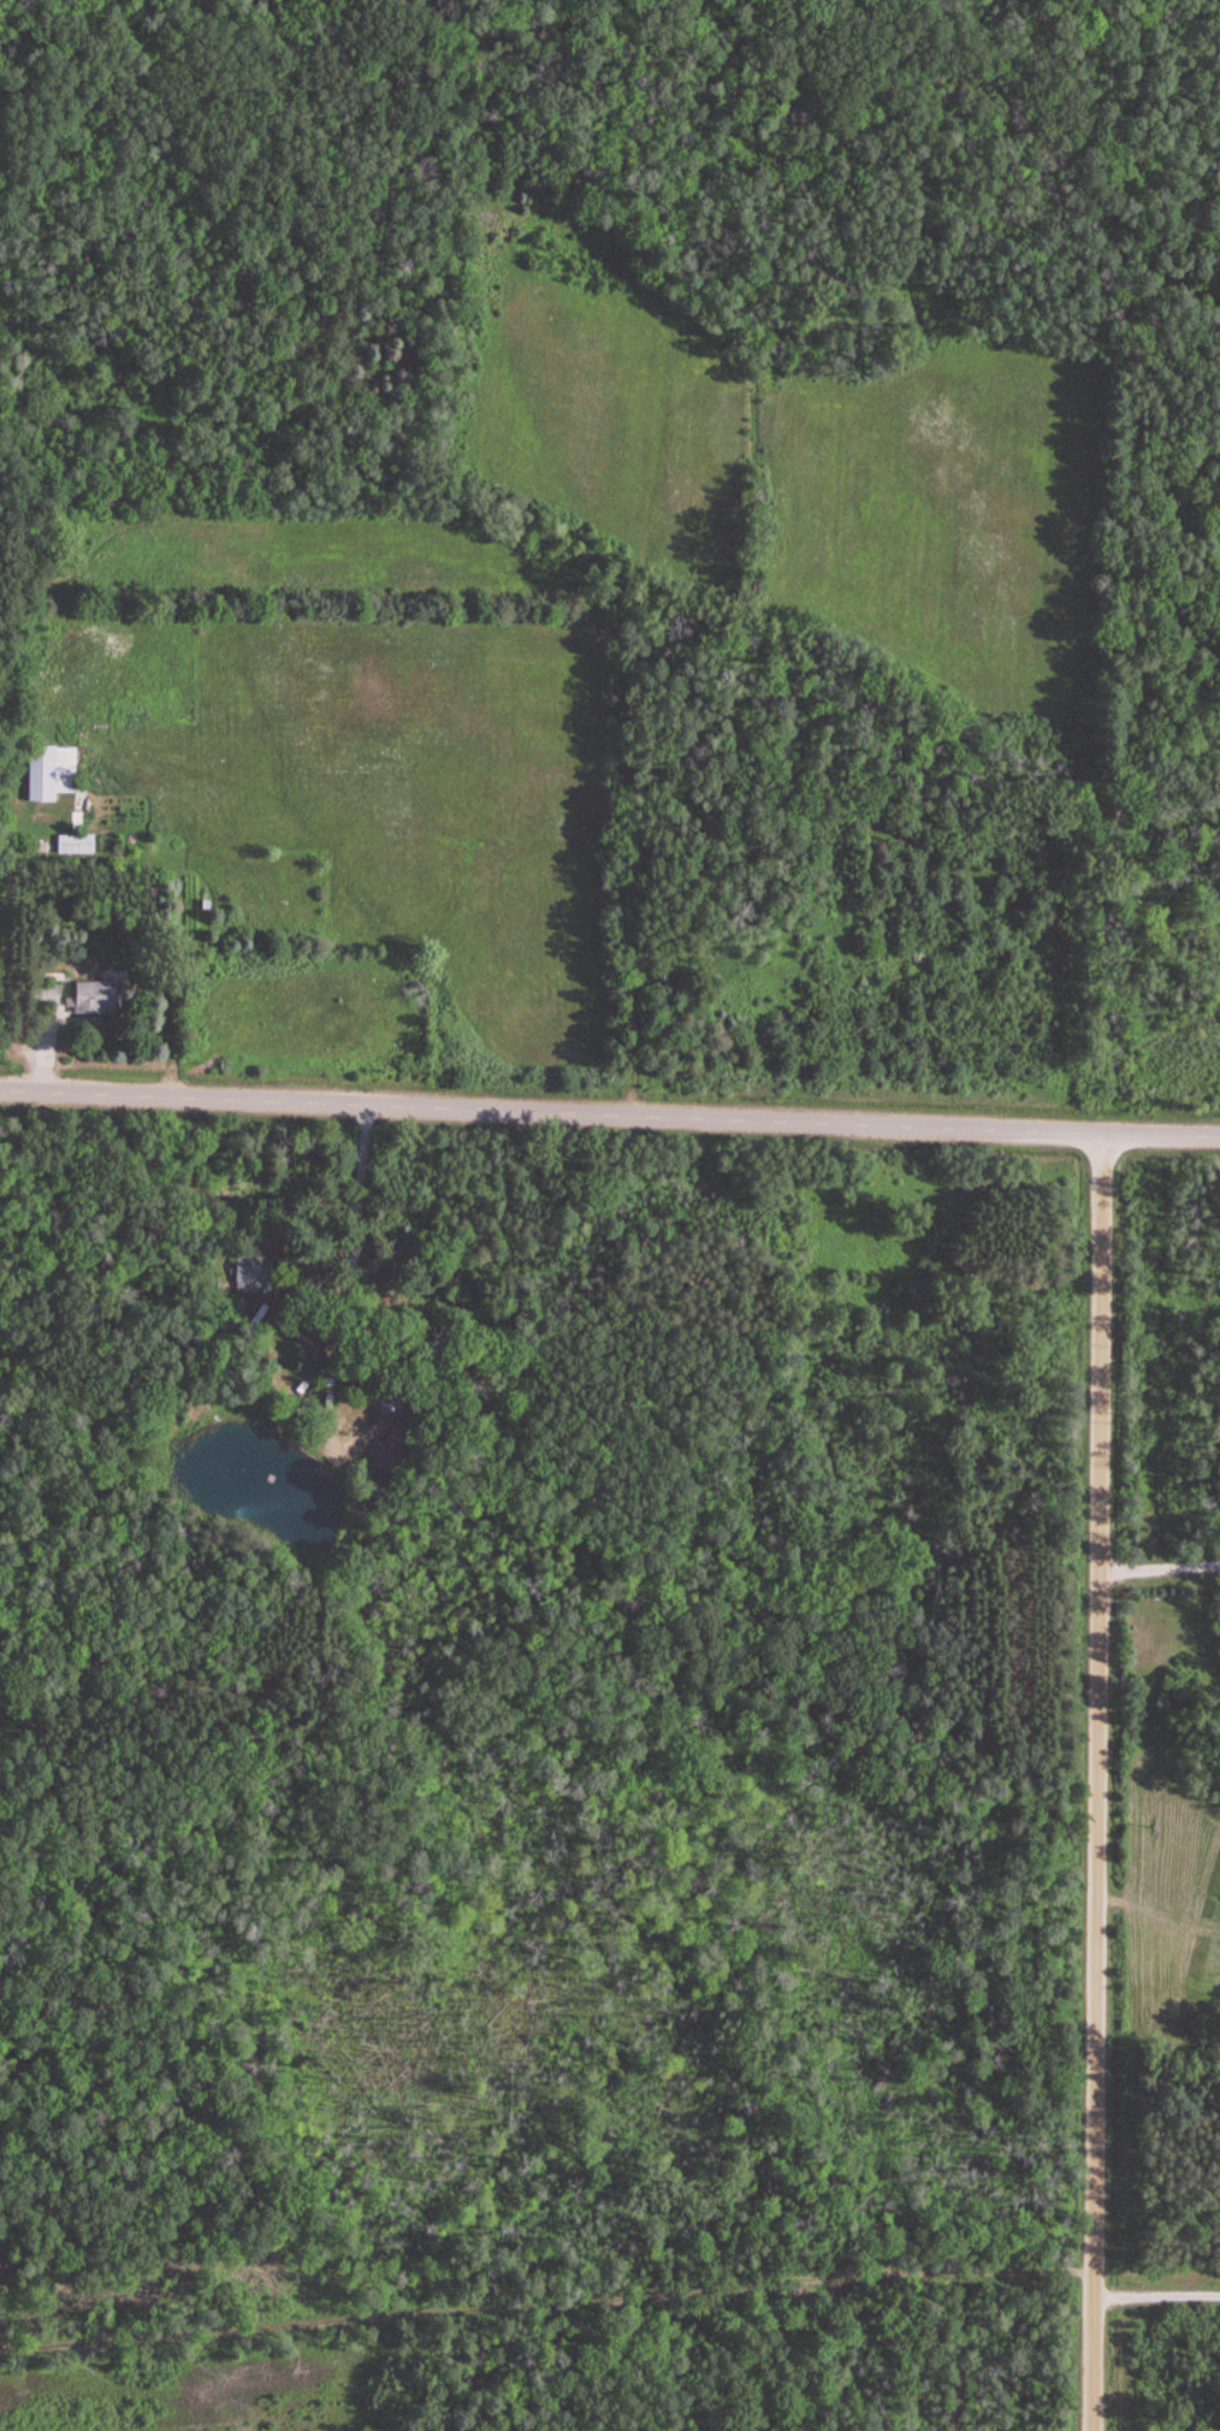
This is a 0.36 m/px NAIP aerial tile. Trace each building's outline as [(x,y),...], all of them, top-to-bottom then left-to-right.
[(23,746),(23,801),(50,801),(51,793),(70,793),(70,746),(23,746)] [(101,834),(53,834),(53,854),(101,854),(101,834)] [(110,981),(68,981),(68,1013),(110,1013),(110,981)] [(269,1255),(232,1255),(232,1284),(269,1284),(269,1255)]
